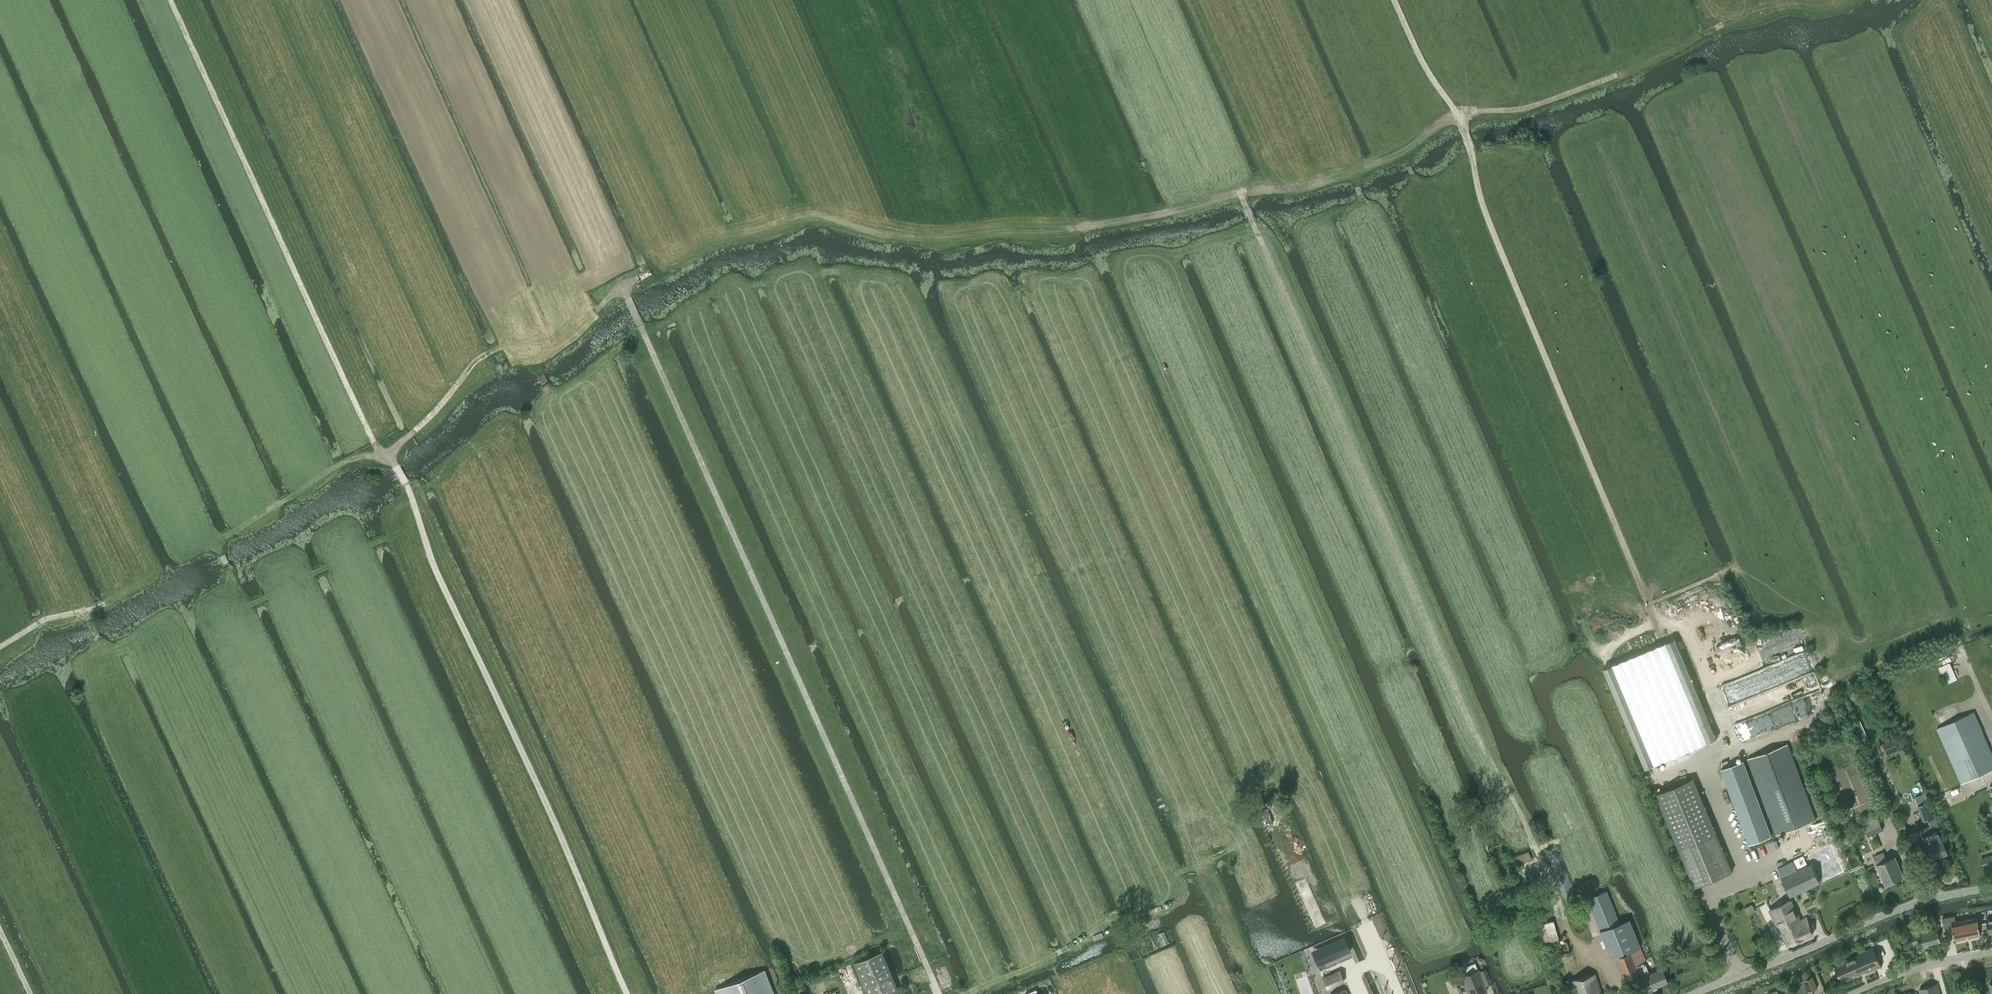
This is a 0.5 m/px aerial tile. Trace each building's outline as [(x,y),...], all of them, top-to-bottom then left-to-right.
[(1645,768),(1717,738),(1684,660),(1675,638),(1622,660),(1604,668),(1645,768)] [(1991,769),(1991,755),(1973,712),(1937,728),(1961,783),(1991,769)] [(1899,749),(1894,738),(1882,743),(1887,754),(1899,749)] [(1776,834),(1816,819),(1787,743),(1747,758),(1776,834)] [(1744,760),(1721,769),(1749,844),(1772,835),(1744,760)] [(1661,792),(1656,794),(1694,886),(1732,870),(1693,778),(1661,792)] [(1936,825),(1924,793),(1915,797),(1918,805),(1917,805),(1923,822),(1927,820),(1930,827),(1936,825)] [(1859,820),(1866,837),(1882,830),(1875,813),(1859,820)] [(1929,846),(1933,857),(1948,851),(1939,829),(1923,835),(1928,846),(1929,846)] [(1908,832),(1903,835),(1906,841),(1911,838),(1908,832)] [(1834,848),(1810,859),(1812,863),(1820,882),(1845,872),(1834,848)] [(1527,851),(1515,856),(1518,863),(1530,858),(1527,851)] [(1885,885),(1904,877),(1895,856),(1887,860),(1883,852),(1874,856),(1878,863),(1876,864),(1885,885)] [(1991,863),(1991,860),(1990,855),(1981,858),(1983,866),(1991,863)] [(1812,863),(1781,876),(1790,896),(1820,882),(1812,863)] [(1645,991),(1667,982),(1661,968),(1648,973),(1644,962),(1645,962),(1628,919),(1618,922),(1606,890),(1586,898),(1606,949),(1611,947),(1623,978),(1639,972),(1640,976),(1645,991)] [(1786,946),(1813,934),(1806,917),(1799,920),(1791,900),(1788,901),(1769,909),(1786,946)] [(1954,939),(1980,934),(1977,917),(1955,921),(1954,915),(1942,917),(1944,927),(1952,926),(1954,939)] [(1921,946),(1939,941),(1937,930),(1918,935),(1917,934),(1907,936),(1909,944),(1920,942),(1921,946)] [(1903,931),(1897,933),(1898,940),(1905,938),(1903,931)] [(1344,937),(1318,948),(1324,962),(1350,951),(1344,937)] [(1569,952),(1566,941),(1555,944),(1558,955),(1569,952)] [(1859,955),(1854,958),(1835,965),(1841,980),(1865,970),(1866,972),(1880,966),(1873,948),(1858,954),(1859,955)] [(882,950),(854,962),(867,993),(900,993),(882,950)] [(1486,986),(1492,983),(1486,968),(1480,971),(1486,986)] [(765,969),(714,989),(716,993),(775,993),(765,969)] [(1486,991),(1477,969),(1463,975),(1466,981),(1464,982),(1468,993),(1478,993),(1486,991)] [(1339,970),(1323,977),(1327,988),(1344,981),(1339,970)] [(1595,973),(1571,980),(1575,993),(1601,993),(1595,973)] [(1804,980),(1808,991),(1817,987),(1812,976),(1804,980)] [(1936,984),(1919,989),(1920,993),(1939,993),(1936,984)]
